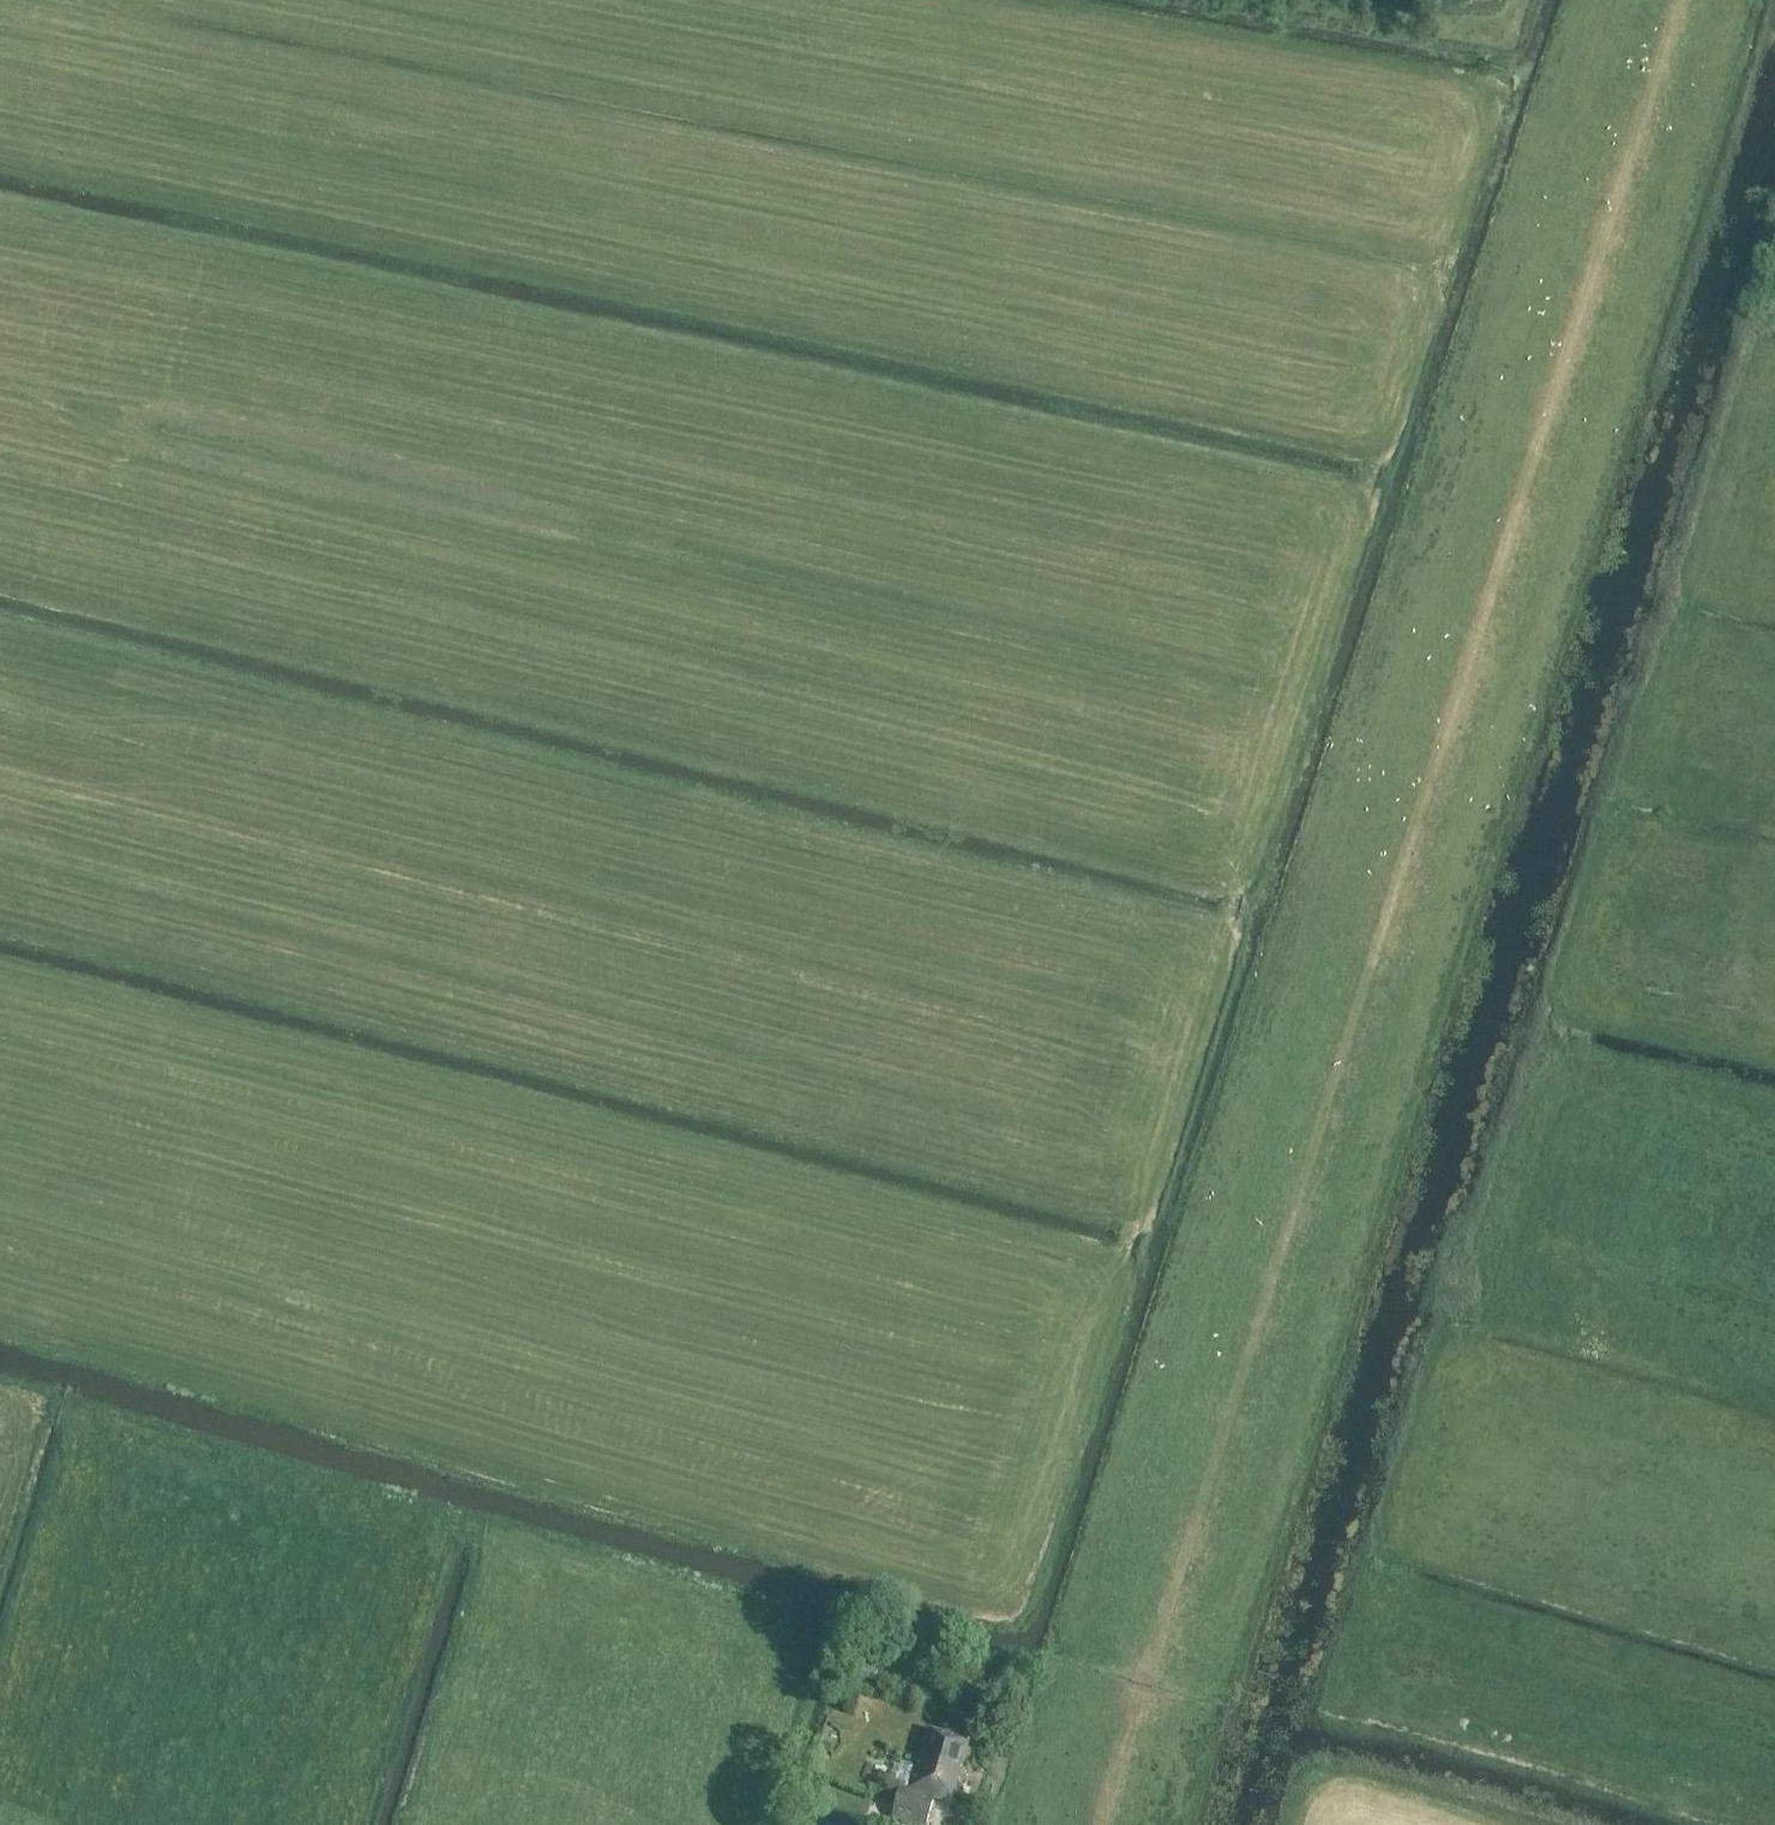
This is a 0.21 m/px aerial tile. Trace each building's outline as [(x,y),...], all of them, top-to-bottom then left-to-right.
[(968,1744),(928,1732),(920,1759),(917,1758),(915,1767),(899,1763),(898,1767),(893,1765),(889,1781),(894,1782),(893,1786),(901,1788),(892,1819),(912,1824),(926,1824),(933,1798),(953,1804),(963,1772),(960,1771),(968,1744)]
